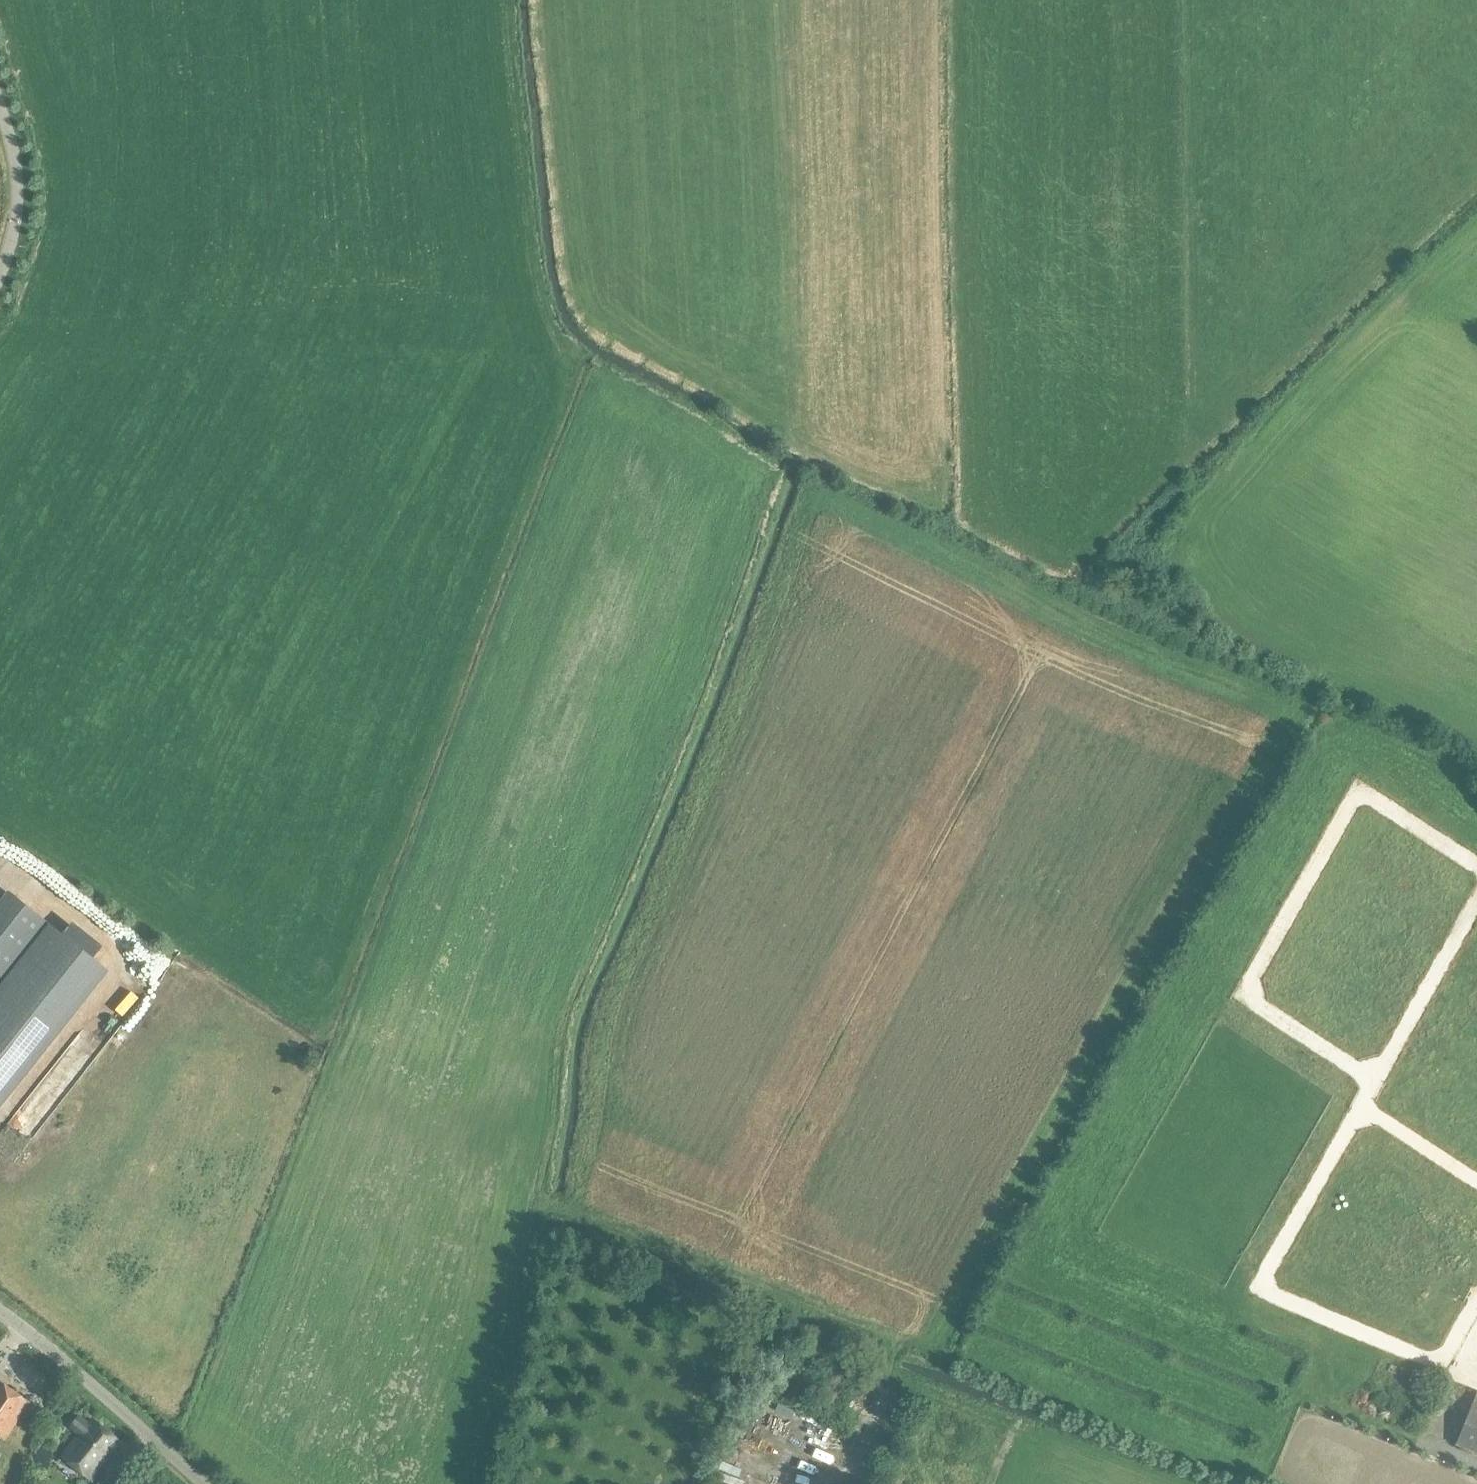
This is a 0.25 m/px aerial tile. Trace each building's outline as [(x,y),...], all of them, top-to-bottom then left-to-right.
[(31,1402),(0,1382),(0,1436),(5,1440),(31,1402)] [(1455,1443),(1476,1452),(1476,1391),(1455,1443)] [(69,1428),(80,1436),(62,1457),(90,1480),(121,1443),(93,1420),(91,1422),(81,1414),(69,1428)]
